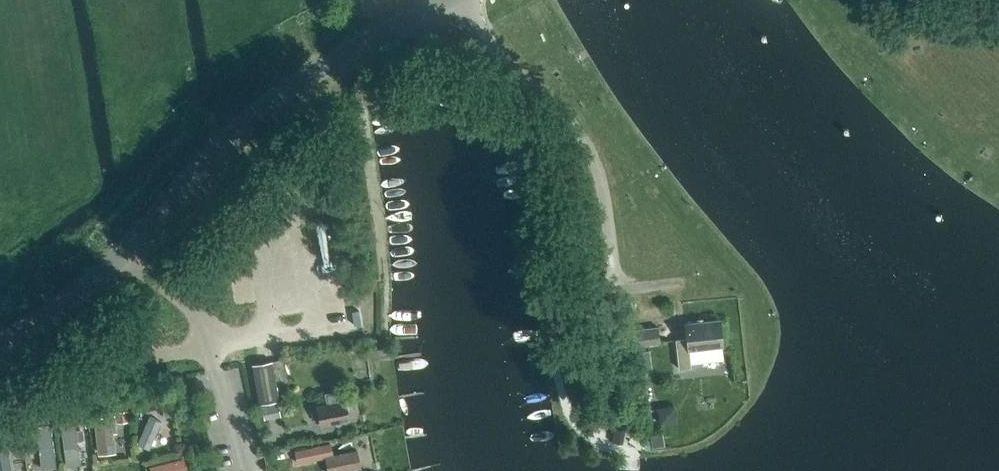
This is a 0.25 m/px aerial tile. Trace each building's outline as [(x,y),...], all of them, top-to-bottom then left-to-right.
[(355,286),(343,288),(343,289),(349,328),(361,326),(355,286)] [(689,350),(723,346),(720,319),(686,323),(688,338),(676,339),(679,368),(691,367),(689,350)] [(660,342),(658,325),(636,328),(638,345),(660,342)] [(637,349),(639,367),(651,366),(649,348),(637,349)] [(277,401),(280,400),(273,361),(253,364),(260,404),(263,403),(277,401)] [(322,425),(349,419),(344,393),(328,397),(329,403),(318,405),(322,425)] [(266,417),(280,414),(277,401),(263,403),(266,417)] [(174,414),(173,406),(163,408),(165,416),(174,414)] [(128,411),(116,411),(117,419),(129,419),(128,411)] [(91,453),(110,452),(109,413),(90,414),(91,453)] [(87,414),(69,416),(69,423),(87,422),(87,414)] [(142,447),(156,420),(145,415),(131,442),(142,447)] [(20,437),(19,425),(10,425),(11,437),(20,437)] [(620,443),(623,429),(614,428),(612,442),(620,443)] [(0,434),(0,470),(12,470),(10,433),(0,434)] [(650,435),(652,447),(665,445),(663,433),(650,435)] [(360,467),(355,452),(336,455),(332,441),(297,450),(300,462),(328,456),(332,470),(343,470),(360,467)] [(181,456),(140,463),(142,470),(183,470),(181,456)]
